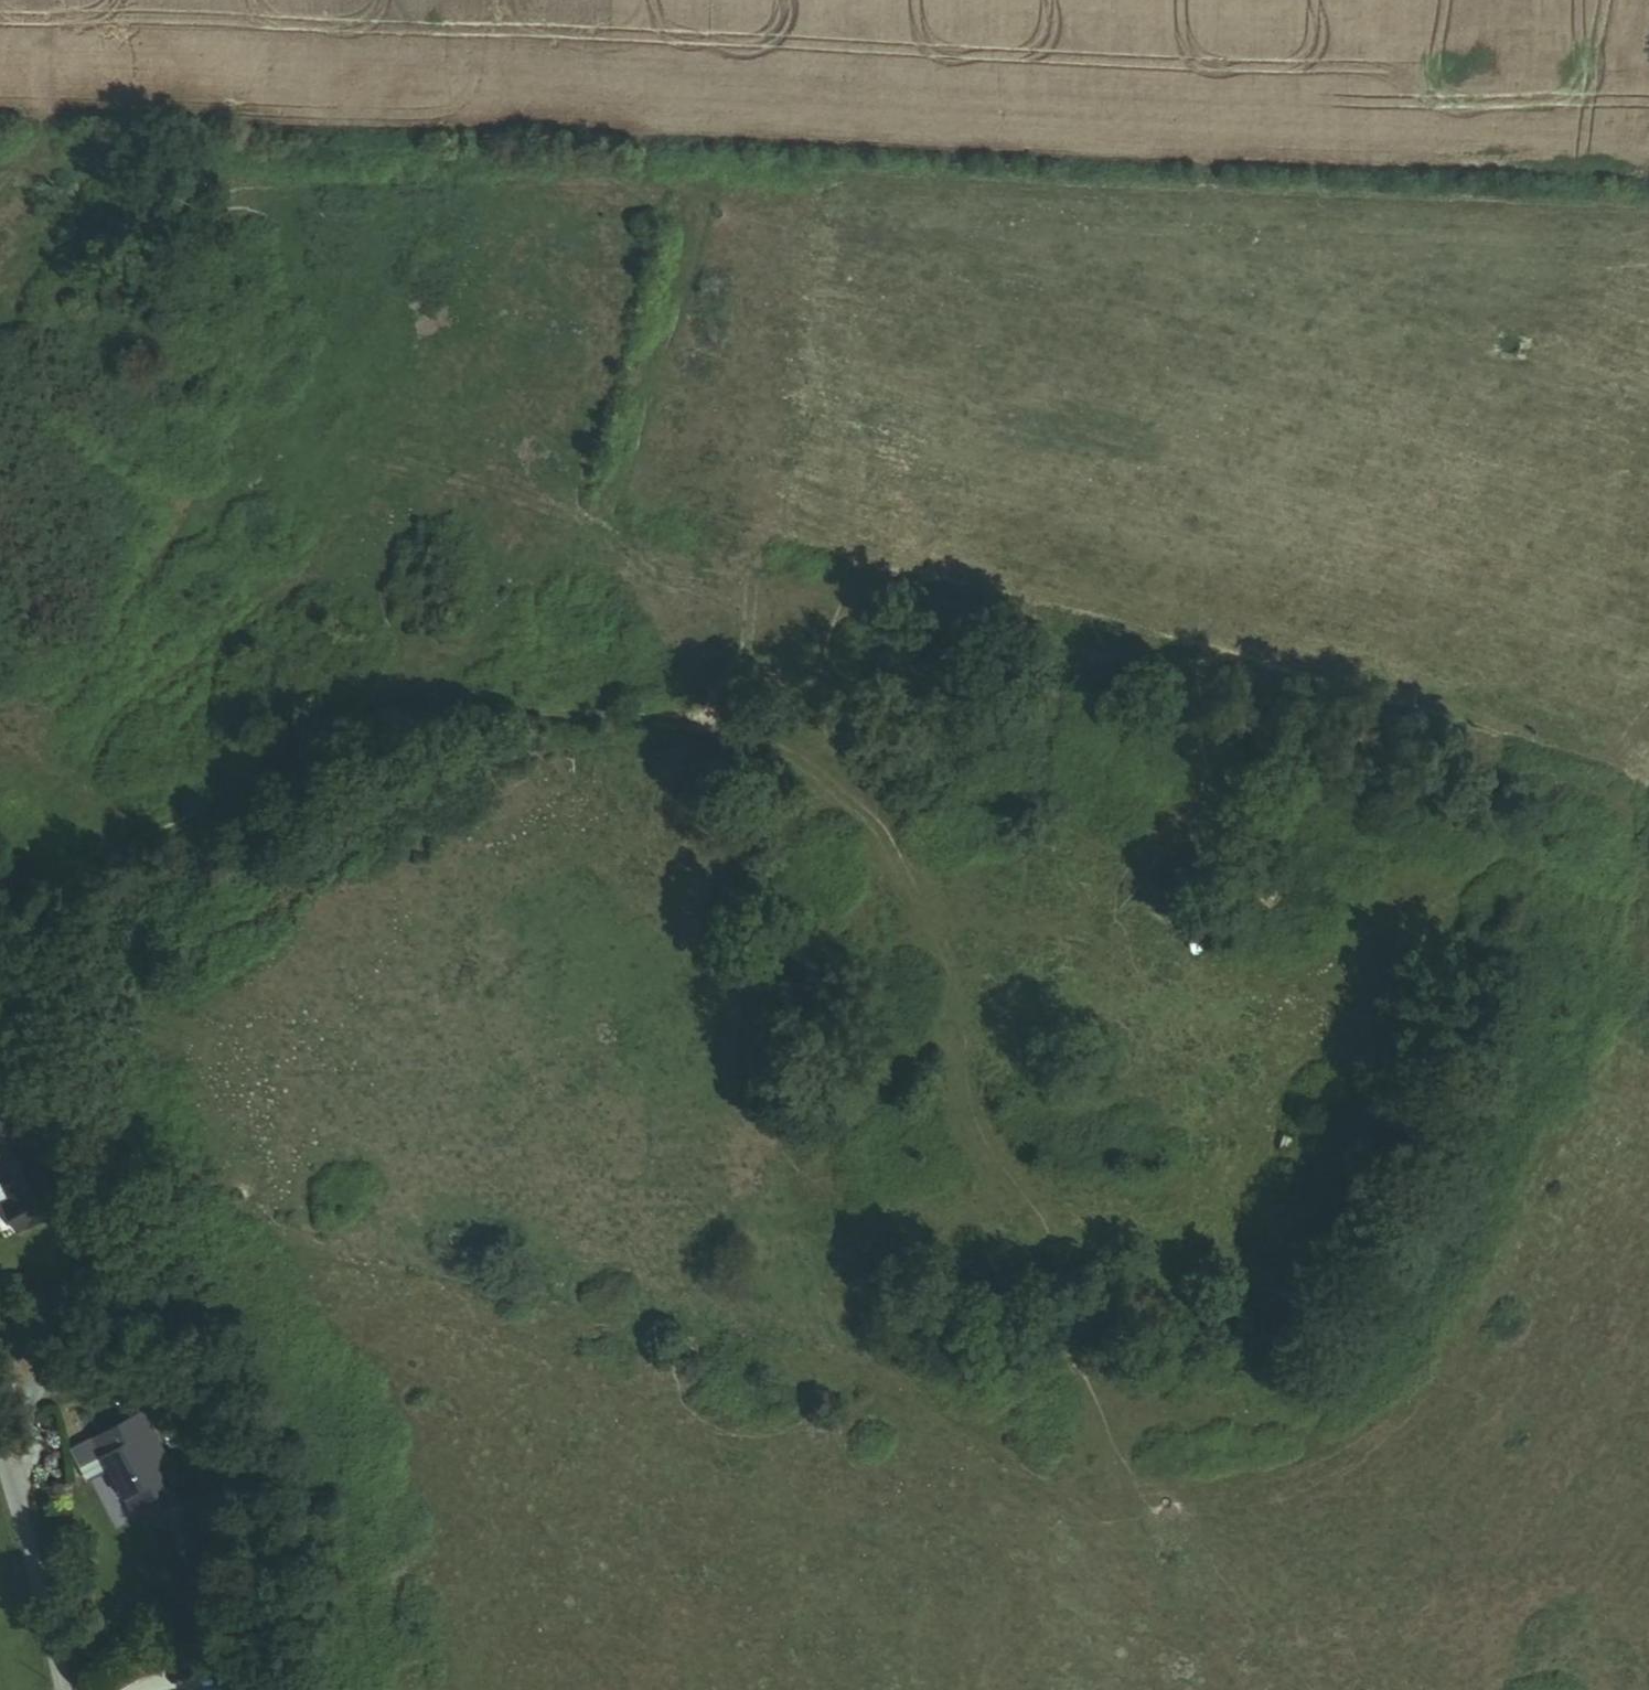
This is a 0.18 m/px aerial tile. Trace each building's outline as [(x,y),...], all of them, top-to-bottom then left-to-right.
[(26,1102),(0,1110),(0,1169),(6,1189),(0,1191),(0,1194),(8,1220),(61,1205),(42,1141),(37,1142),(26,1102)] [(161,1491),(125,1411),(78,1432),(94,1466),(114,1512),(161,1491)] [(94,1466),(78,1432),(53,1443),(69,1477),(94,1466)]
